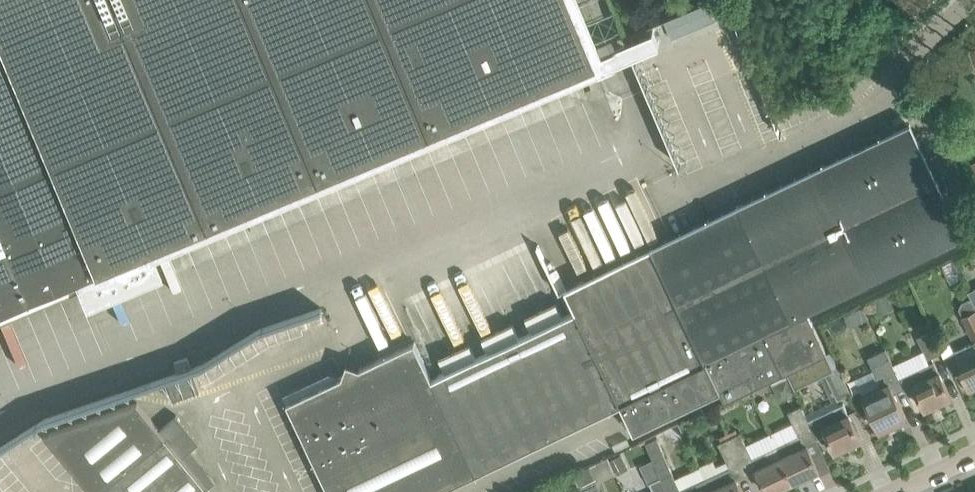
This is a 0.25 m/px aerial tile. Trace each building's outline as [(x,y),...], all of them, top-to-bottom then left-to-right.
[(592,61),(595,69),(637,51),(631,37),(626,39),(597,51),(576,0),(0,0),(0,308),(592,61)] [(902,2),(916,17),(934,0),(901,0),(902,2)] [(654,28),(631,37),(637,51),(659,42),(654,28)] [(823,305),(974,233),(974,229),(963,203),(951,208),(910,122),(567,287),(577,308),(432,377),(415,341),(288,402),(331,491),(435,491),(455,483),(621,403),(634,431),(720,391),(726,402),(827,352),(808,313),(823,305)] [(895,307),(887,291),(873,297),(881,314),(895,307)] [(973,297),(966,300),(972,311),(962,316),(973,338),(974,337),(974,301),(973,297)] [(528,326),(560,313),(556,301),(523,315),(528,326)] [(863,305),(850,311),(856,324),(869,317),(863,305)] [(484,346),(517,334),(513,323),(480,334),(484,346)] [(919,337),(929,358),(942,352),(932,331),(919,337)] [(966,345),(944,355),(952,371),(961,367),(971,387),(974,385),(974,341),(966,345)] [(442,367),(474,354),(469,343),(437,356),(442,367)] [(894,363),(899,374),(928,360),(923,349),(894,363)] [(852,393),(838,364),(837,365),(832,354),(820,360),(838,399),(852,393)] [(899,377),(890,357),(873,365),(882,384),(875,388),(863,393),(880,429),(906,417),(894,391),(904,386),(899,377)] [(951,396),(943,378),(935,360),(899,377),(904,386),(907,393),(916,389),(925,408),(951,396)] [(194,373),(167,382),(172,397),(199,389),(194,373)] [(789,376),(774,383),(781,398),(795,391),(789,376)] [(159,428),(137,402),(63,426),(45,434),(93,491),(212,491),(208,487),(216,480),(190,449),(198,442),(175,414),(159,428)] [(861,438),(852,420),(844,403),(809,420),(818,438),(827,434),(835,451),(861,438)] [(818,438),(809,420),(802,405),(789,411),(796,427),(789,439),(777,445),(782,455),(794,481),(819,469),(807,443),(818,438)] [(682,427),(680,421),(644,438),(659,472),(661,476),(668,491),(712,491),(710,488),(706,479),(695,484),(694,483),(681,489),(659,437),(669,433),(682,427)] [(737,428),(728,432),(730,436),(730,437),(746,472),(756,467),(768,491),(769,491),(794,481),(782,455),(777,445),(752,456),(741,431),(739,432),(737,428)] [(746,472),(730,437),(719,442),(730,467),(717,473),(706,479),(710,488),(712,491),(743,491),(736,476),(746,472)] [(305,491),(327,491),(307,443),(289,450),(305,491)] [(621,453),(611,458),(617,471),(627,467),(621,453)] [(590,465),(574,472),(582,491),(583,491),(602,491),(590,465)] [(661,476),(650,481),(654,489),(647,491),(668,491),(661,476)]
